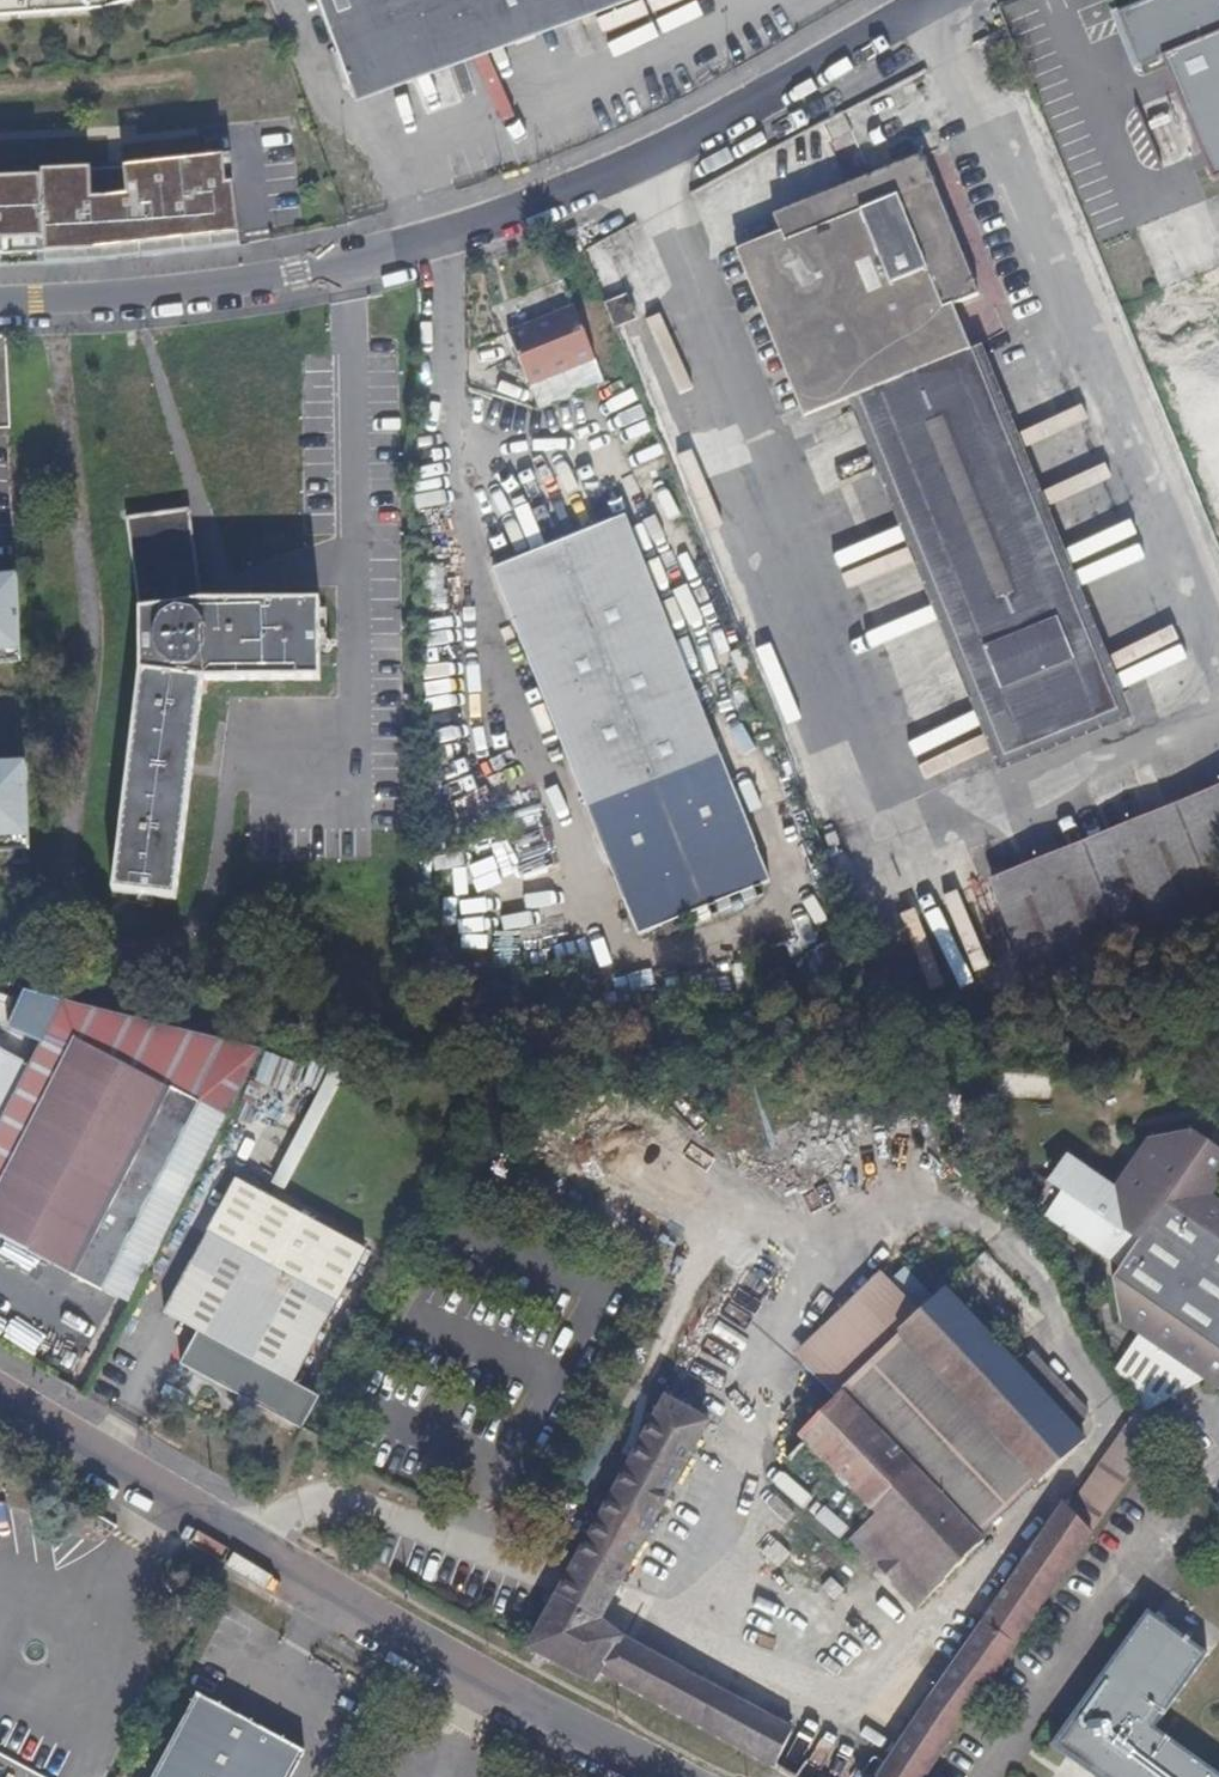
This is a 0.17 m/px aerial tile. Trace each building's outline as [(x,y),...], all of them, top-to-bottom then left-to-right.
[(102,8),(130,0),(0,0),(0,16),(102,8)] [(350,91),(595,0),(317,0),(350,91)] [(1150,0),(1143,0),(1112,13),(1135,70),(1141,67),(1119,13),(1150,0)] [(1218,179),(1218,0),(1150,0),(1119,13),(1141,67),(1164,59),(1213,181),(1218,179)] [(961,356),(943,310),(979,296),(922,156),(772,217),(784,243),(749,258),(813,415),(858,398),(1004,759),(1118,712),(972,351),(961,356)] [(115,197),(121,249),(156,246),(151,195),(167,193),(164,164),(120,168),(123,196),(115,197)] [(636,322),(626,296),(605,304),(615,330),(634,323),(636,322)] [(595,362),(574,307),(508,334),(530,388),(595,362)] [(320,681),(319,603),(202,604),(172,386),(109,396),(140,613),(140,627),(131,627),(131,646),(140,646),(140,673),(112,891),(175,900),(202,682),(320,681)] [(758,851),(625,517),(492,571),(624,905),(758,851)] [(1218,926),(1218,801),(1094,852),(1085,855),(992,893),(1035,1001),(1218,926)] [(9,913),(7,854),(0,854),(0,913),(9,913)] [(1020,978),(983,885),(949,899),(986,991),(987,993),(1020,978)] [(976,980),(945,901),(911,914),(942,992),(976,980)] [(934,982),(907,916),(873,929),(898,995),(934,982)] [(199,1104),(172,1090),(74,1040),(0,1183),(0,1239),(75,1278),(102,1293),(199,1104)] [(1210,1197),(1218,1184),(1218,1152),(1190,1132),(1150,1140),(1115,1189),(1123,1233),(1138,1243),(1111,1280),(1119,1322),(1139,1335),(1205,1381),(1218,1390),(1218,1203),(1210,1197)] [(293,1384),(365,1251),(237,1181),(209,1233),(208,1233),(163,1315),(198,1334),(180,1366),(302,1432),(320,1399),(293,1384)] [(841,1392),(900,1335),(897,1333),(919,1312),(889,1282),(803,1366),(834,1399),(841,1392)] [(1090,1415),(1030,1354),(1016,1369),(943,1291),(919,1312),(897,1333),(900,1335),(1036,1482),(1038,1484),(1084,1441),(1073,1430),(1090,1415)] [(1036,1482),(900,1335),(841,1392),(978,1536),(1036,1482)] [(1205,1381),(1139,1335),(1115,1369),(1138,1405),(1144,1414),(1205,1381)] [(978,1536),(841,1392),(834,1399),(797,1438),(874,1515),(850,1537),(917,1610),(984,1542),(978,1536)] [(601,1619),(709,1423),(665,1398),(527,1650),(593,1684),(600,1673),(670,1710),(773,1767),(791,1729),(625,1639),(601,1619)] [(1091,1532),(1157,1435),(1144,1414),(1138,1405),(1067,1506),(1091,1532)] [(1015,1645),(1091,1532),(1067,1506),(1064,1504),(983,1622),(951,1669),(877,1776),(926,1776),(1015,1645)] [(1153,1729),(1206,1655),(1147,1613),(1052,1746),(1095,1776),(1218,1776),(1153,1729)] [(202,1689),(155,1776),(293,1776),(309,1745),(202,1689)]
